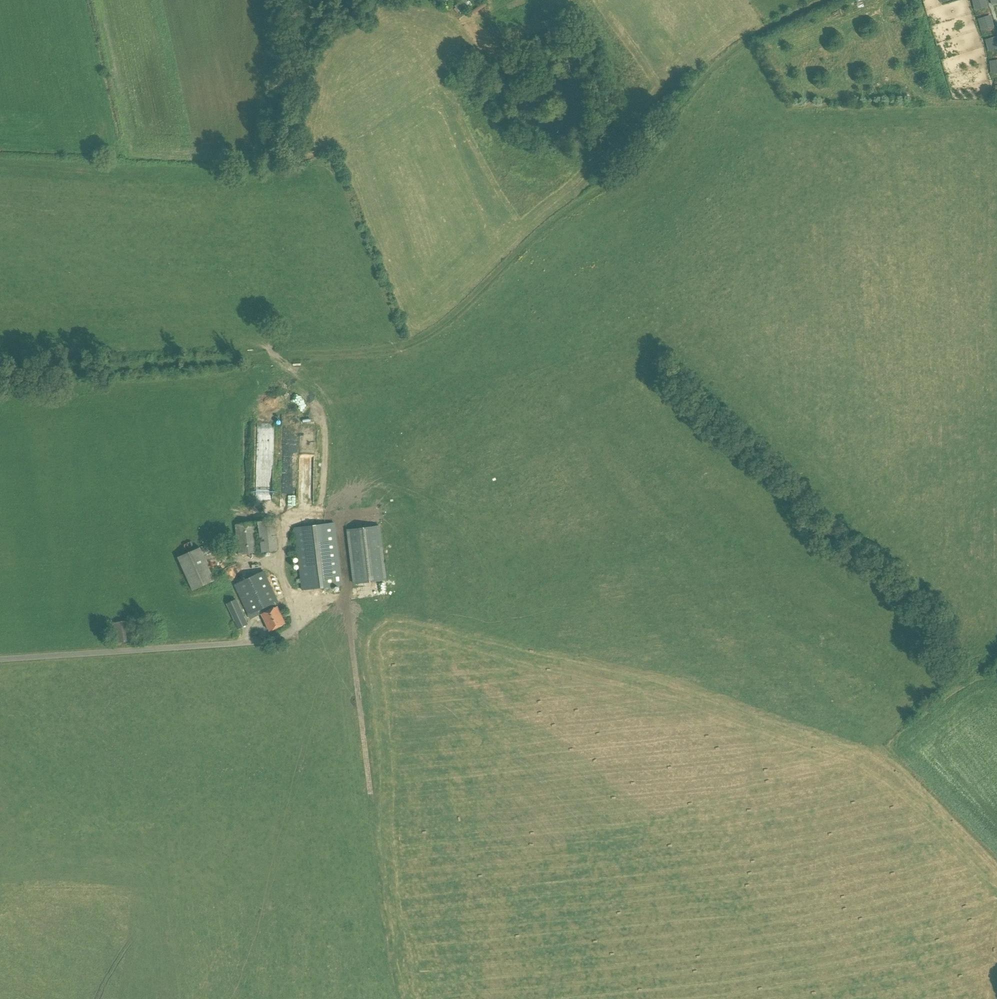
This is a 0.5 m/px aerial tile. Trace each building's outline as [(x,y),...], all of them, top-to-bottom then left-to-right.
[(455,6),(461,14),(473,5),(469,0),(463,0),(455,6)] [(976,12),(987,8),(985,0),(980,0),(973,2),(976,12)] [(982,32),(994,28),(991,18),(979,22),(982,32)] [(996,50),(996,40),(986,43),(989,52),(996,50)] [(276,546),(274,519),(260,521),(262,547),(276,546)] [(235,525),(238,543),(239,555),(259,552),(255,522),(235,525)] [(295,528),(302,590),(342,585),(335,523),(295,528)] [(348,530),(354,584),(386,580),(380,527),(348,530)] [(177,558),(192,590),(215,581),(200,548),(177,558)] [(234,586),(248,615),(273,603),(259,574),(234,586)] [(236,599),(227,603),(234,619),(243,615),(236,599)] [(262,614),(270,631),(285,623),(277,607),(262,614)] [(109,624),(112,644),(137,642),(134,621),(109,624)]
